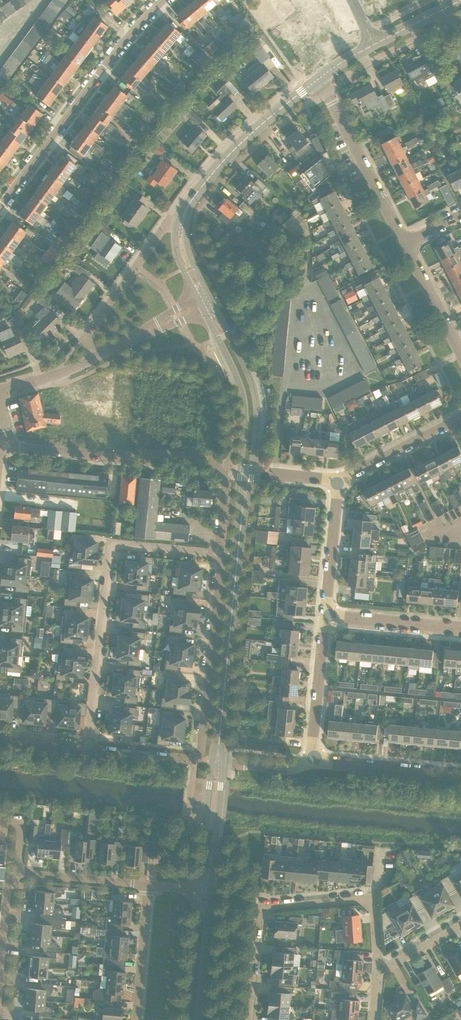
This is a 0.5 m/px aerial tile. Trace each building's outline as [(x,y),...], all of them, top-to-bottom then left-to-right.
[(17,11),(22,7),(16,0),(11,0),(10,1),(17,11)] [(61,9),(64,4),(59,0),(52,0),(51,1),(61,9)] [(124,7),(118,0),(107,0),(104,3),(115,16),(124,7)] [(186,7),(197,20),(206,12),(196,0),(194,0),(186,7)] [(206,12),(212,7),(221,18),(224,21),(227,19),(225,15),(221,10),(219,8),(216,4),(212,0),(196,0),(206,12)] [(5,4),(12,14),(17,11),(10,1),(5,4)] [(47,6),(57,14),(61,9),(51,1),(47,6)] [(0,8),(7,18),(12,14),(5,4),(0,8)] [(221,10),(225,15),(228,12),(222,5),(219,8),(221,10)] [(57,14),(47,6),(43,11),(53,18),(57,14)] [(186,7),(176,15),(187,28),(193,23),(202,34),(206,31),(200,23),(197,20),(186,7)] [(40,16),(50,23),(53,18),(43,11),(40,16)] [(80,22),(99,37),(107,27),(93,17),(88,23),(77,15),(74,19),(80,22)] [(40,16),(36,21),(46,28),(50,23),(40,16)] [(36,21),(33,25),(43,33),(46,28),(36,21)] [(209,28),(203,21),(200,23),(206,31),(209,28)] [(80,22),(72,32),(78,37),(92,47),(99,37),(80,22)] [(169,23),(160,32),(173,43),(177,46),(184,52),(187,49),(180,43),(185,37),(181,34),(175,28),(171,24),(169,23)] [(29,30),(39,38),(43,33),(33,25),(29,30)] [(29,30),(25,35),(35,42),(39,38),(29,30)] [(165,52),(173,43),(160,32),(152,41),(165,52)] [(63,34),(60,38),(84,57),(92,47),(78,37),(74,42),(63,34)] [(22,40),(32,47),(35,42),(25,35),(22,40)] [(261,36),(257,40),(262,47),(267,44),(261,36)] [(64,56),(77,66),(84,57),(60,38),(57,42),(65,47),(61,53),(64,56)] [(18,45),(28,52),(32,47),(22,40),(18,45)] [(257,40),(248,47),(254,54),(262,47),(257,40)] [(144,51),(167,71),(170,68),(160,58),(165,52),(152,41),(144,51)] [(214,43),(207,49),(211,54),(218,49),(214,43)] [(15,50),(25,57),(28,52),(18,45),(15,50)] [(173,50),(180,56),(184,52),(177,46),(176,47),(173,50)] [(25,57),(15,50),(11,54),(21,62),(25,57)] [(144,51),(136,60),(149,71),(153,66),(164,75),(167,71),(144,51)] [(201,52),(193,60),(199,66),(207,58),(201,52)] [(8,59),(17,67),(21,62),(11,54),(8,59)] [(48,54),(45,58),(52,63),(56,66),(70,76),(77,66),(64,56),(59,62),(48,54)] [(431,69),(431,70),(424,57),(408,65),(410,67),(406,68),(412,80),(414,79),(417,84),(434,75),(441,88),(447,85),(439,70),(433,73),(431,69)] [(54,70),(49,76),(62,86),(70,76),(56,66),(52,63),(45,58),(42,62),(54,70)] [(8,59),(4,64),(14,71),(17,67),(8,59)] [(128,69),(151,90),(154,86),(144,77),(149,71),(136,60),(128,69)] [(0,69),(10,76),(14,71),(4,64),(0,69)] [(242,82),(252,94),(272,77),(263,65),(242,82)] [(0,69),(0,76),(7,81),(10,76),(0,69)] [(151,90),(128,69),(120,79),(120,80),(132,90),(137,84),(148,94),(151,90)] [(400,86),(403,84),(396,71),(389,75),(381,80),(388,92),(392,90),(393,93),(401,89),(400,86)] [(62,86),(49,76),(45,82),(34,74),(31,78),(55,96),(62,86)] [(31,78),(28,82),(35,87),(36,86),(39,89),(34,96),(47,106),(55,96),(31,78)] [(217,107),(212,112),(221,122),(236,108),(227,98),(232,93),(233,93),(235,95),(239,91),(229,80),(224,85),(220,89),(217,92),(220,96),(217,98),(222,103),(217,107)] [(180,82),(172,91),(177,95),(185,86),(180,82)] [(390,110),(384,98),(383,95),(377,98),(370,85),(350,96),(355,105),(359,103),(360,104),(361,103),(363,107),(366,105),(369,111),(377,107),(379,110),(382,108),(384,113),(390,110)] [(106,97),(131,115),(134,110),(122,102),(127,96),(113,86),(106,97)] [(34,125),(42,115),(28,105),(24,110),(21,107),(20,108),(13,102),(1,93),(0,95),(0,98),(10,106),(9,106),(34,125)] [(391,95),(384,98),(390,110),(397,106),(391,95)] [(99,106),(112,116),(117,110),(128,119),(131,115),(106,97),(99,106)] [(442,98),(436,101),(440,107),(445,105),(442,98)] [(13,124),(27,135),(34,125),(9,106),(7,110),(18,118),(13,124)] [(91,116),(121,138),(122,137),(117,133),(119,130),(108,122),(112,116),(99,106),(91,116)] [(182,111),(198,125),(202,120),(186,106),(182,111)] [(91,116),(84,126),(98,136),(102,130),(113,138),(119,141),(121,138),(91,116)] [(20,144),(27,135),(13,124),(9,130),(0,123),(0,130),(20,144)] [(84,126),(77,136),(101,154),(104,151),(93,142),(98,136),(84,126)] [(377,134),(380,140),(391,134),(396,132),(393,126),(388,128),(377,134)] [(182,144),(191,153),(206,137),(196,128),(182,144)] [(0,130),(0,135),(3,138),(0,142),(0,145),(12,154),(20,144),(0,130)] [(311,148),(310,147),(297,131),(286,140),(292,147),(288,149),(295,158),(289,163),(298,174),(302,179),(301,179),(313,193),(332,177),(321,154),(304,169),(296,159),(311,148)] [(101,154),(77,136),(69,146),(71,147),(69,151),(81,159),(83,156),(87,150),(98,158),(101,154)] [(138,136),(134,141),(138,144),(142,139),(138,136)] [(316,137),(311,140),(315,147),(320,144),(316,137)] [(382,144),(388,155),(402,148),(396,137),(382,144)] [(149,149),(159,157),(163,151),(154,143),(149,149)] [(5,164),(12,154),(0,145),(0,160),(5,164)] [(388,155),(394,166),(408,158),(402,148),(388,155)] [(68,155),(65,158),(74,165),(77,161),(68,155)] [(62,156),(54,166),(79,184),(82,180),(75,175),(71,172),(75,166),(74,165),(65,158),(62,156)] [(257,166),(268,178),(278,168),(267,157),(257,166)] [(394,166),(399,176),(417,167),(419,170),(419,169),(424,167),(421,161),(421,159),(411,164),(408,158),(394,166)] [(428,161),(428,159),(427,158),(422,160),(421,161),(424,167),(430,164),(436,161),(434,158),(428,161)] [(156,182),(163,188),(176,172),(163,163),(151,178),(149,177),(146,182),(152,187),(156,182)] [(289,163),(283,167),(296,183),(301,179),(302,179),(298,174),(289,163)] [(47,176),(61,186),(65,180),(76,188),(79,184),(54,166),(47,176)] [(112,166),(105,176),(111,180),(118,171),(112,166)] [(417,167),(399,176),(405,187),(419,180),(416,174),(420,171),(419,169),(419,170),(417,167)] [(458,171),(451,175),(448,167),(443,169),(447,178),(449,177),(456,191),(460,188),(460,178),(458,171)] [(47,176),(40,185),(64,204),(67,200),(68,199),(62,195),(66,190),(61,186),(47,176)] [(245,178),(235,190),(244,198),(243,199),(250,204),(265,187),(257,180),(253,185),(245,178)] [(419,180),(405,187),(410,198),(424,190),(419,180)] [(433,183),(435,188),(441,185),(438,180),(433,183)] [(94,192),(99,196),(107,186),(102,182),(94,192)] [(427,186),(428,188),(430,191),(435,188),(433,183),(427,186)] [(32,195),(46,206),(51,200),(61,208),(64,204),(40,185),(32,195)] [(447,185),(440,188),(445,197),(451,193),(447,185)] [(430,191),(428,188),(424,190),(410,198),(416,209),(430,201),(426,195),(430,193),(430,191)] [(320,197),(311,201),(313,205),(314,205),(317,211),(338,201),(333,192),(321,198),(320,197)] [(141,219),(147,211),(140,206),(145,200),(135,193),(131,199),(133,201),(120,218),(132,227),(139,218),(141,219)] [(42,211),(46,206),(32,195),(25,205),(39,215),(43,218),(45,214),(46,214),(42,211)] [(226,199),(218,209),(222,213),(218,217),(223,221),(230,227),(239,217),(242,213),(226,199)] [(338,201),(317,211),(316,212),(318,216),(326,212),(329,219),(343,212),(338,201)] [(239,206),(250,216),(254,211),(243,202),(239,206)] [(43,218),(39,215),(25,205),(18,215),(32,226),(32,225),(36,228),(39,224),(50,232),(54,227),(53,226),(50,224),(43,218)] [(82,212),(86,216),(91,209),(87,206),(82,212)] [(279,216),(283,220),(287,216),(283,212),(279,216)] [(332,223),(335,229),(348,222),(343,212),(329,219),(322,222),(324,227),(332,223)] [(43,218),(50,224),(53,220),(45,214),(43,218)] [(282,226),(296,240),(305,232),(292,217),(282,226)] [(337,233),(340,240),(354,234),(348,222),(335,229),(327,233),(329,237),(337,233)] [(5,233),(30,251),(30,250),(33,247),(22,239),(26,233),(13,223),(5,233)] [(101,223),(97,229),(101,231),(108,237),(112,231),(101,223)] [(210,235),(216,240),(223,231),(217,226),(210,235)] [(63,246),(48,235),(43,231),(39,236),(59,251),(63,246)] [(101,231),(90,247),(111,261),(121,247),(109,238),(109,237),(108,237),(101,231)] [(12,252),(16,247),(27,255),(30,251),(5,233),(0,240),(0,244),(11,253),(12,252)] [(354,234),(340,240),(332,244),(334,248),(338,247),(341,253),(359,244),(354,234)] [(68,239),(64,235),(58,242),(63,245),(68,239)] [(460,251),(460,252),(460,248),(459,249),(458,247),(454,249),(450,242),(437,249),(442,260),(460,251)] [(15,271),(18,266),(11,261),(15,255),(12,252),(11,253),(0,244),(0,260),(15,271)] [(339,257),(335,258),(341,270),(344,268),(345,268),(344,267),(344,266),(351,262),(365,255),(359,244),(341,253),(338,255),(339,257)] [(442,260),(448,271),(460,264),(460,263),(459,258),(460,257),(460,252),(460,251),(442,260)] [(323,253),(316,256),(318,262),(326,258),(323,253)] [(49,254),(43,261),(49,265),(54,258),(49,254)] [(344,266),(344,267),(345,270),(353,266),(358,274),(371,268),(365,255),(351,262),(344,266)] [(68,257),(64,263),(75,271),(79,266),(68,257)] [(1,266),(12,274),(15,271),(0,260),(0,268),(1,266)] [(448,271),(453,282),(460,278),(460,264),(448,271)] [(324,269),(314,274),(317,280),(327,275),(324,269)] [(61,287),(55,295),(74,310),(84,298),(83,297),(89,290),(90,290),(94,284),(87,279),(82,275),(81,276),(80,278),(77,276),(71,284),(74,286),(72,288),(70,287),(65,283),(61,287)] [(317,282),(328,304),(338,298),(327,276),(317,282)] [(362,283),(354,287),(356,291),(356,292),(359,298),(360,298),(382,287),(377,278),(363,285),(362,283)] [(370,298),(373,305),(387,298),(382,287),(360,298),(362,302),(370,298)] [(344,295),(348,304),(358,299),(353,290),(348,293),(346,289),(341,291),(343,296),(344,295)] [(19,304),(26,295),(21,291),(14,300),(19,304)] [(41,296),(37,301),(43,306),(47,309),(48,309),(52,304),(41,296)] [(274,334),(285,335),(289,299),(278,298),(274,334)] [(373,305),(365,309),(368,314),(376,310),(379,316),(393,309),(387,298),(373,305)] [(330,307),(333,313),(343,308),(340,302),(330,307)] [(39,321),(32,328),(45,340),(49,336),(47,335),(54,328),(56,330),(61,325),(62,323),(48,309),(47,309),(43,306),(42,308),(35,315),(40,320),(39,321)] [(343,308),(333,313),(338,324),(349,319),(343,308)] [(359,308),(352,311),(355,316),(362,313),(359,308)] [(393,309),(379,316),(371,320),(369,322),(371,325),(373,324),(381,320),(384,327),(398,320),(393,309)] [(15,333),(21,329),(13,317),(7,321),(15,333)] [(349,319),(338,324),(344,335),(354,330),(349,319)] [(398,320),(384,327),(376,331),(379,335),(386,331),(390,338),(404,331),(398,320)] [(1,349),(4,354),(6,354),(6,355),(15,352),(17,355),(24,351),(18,335),(13,337),(10,329),(0,333),(0,340),(3,348),(1,349)] [(344,335),(349,345),(359,340),(354,330),(344,335)] [(392,342),(395,348),(409,341),(404,331),(390,338),(382,341),(384,346),(392,342)] [(285,335),(274,334),(270,376),(281,377),(285,335)] [(359,340),(349,345),(355,356),(365,351),(359,340)] [(409,341),(395,348),(388,352),(390,356),(397,352),(400,358),(414,351),(409,341)] [(370,362),(365,351),(355,356),(360,367),(370,362)] [(414,351),(400,358),(393,362),(396,367),(403,363),(407,371),(420,364),(414,351)] [(360,367),(364,374),(374,369),(370,362),(360,367)] [(374,369),(364,374),(365,377),(375,372),(374,369)] [(413,376),(417,383),(429,376),(425,369),(413,376)] [(443,377),(437,380),(440,386),(446,383),(443,377)] [(360,381),(365,392),(369,390),(363,379),(360,381)] [(420,388),(416,390),(419,397),(427,411),(440,405),(439,403),(441,402),(441,400),(440,397),(438,396),(436,397),(433,391),(427,394),(424,386),(424,379),(417,383),(420,388)] [(365,392),(360,381),(349,386),(355,398),(365,392)] [(344,403),(355,398),(349,386),(338,392),(344,403)] [(387,393),(384,386),(379,389),(382,395),(387,393)] [(344,403),(338,392),(327,397),(332,409),(338,406),(344,403)] [(19,397),(23,414),(42,409),(38,393),(19,397)] [(405,395),(416,417),(427,411),(419,397),(413,400),(409,393),(405,395)] [(405,395),(394,401),(398,408),(405,422),(416,417),(405,395)] [(299,409),(304,410),(305,398),(291,396),(290,409),(299,409)] [(305,410),(316,411),(317,399),(305,398),(304,410),(305,410)] [(384,406),(387,413),(394,428),(405,422),(398,408),(391,411),(388,404),(384,406)] [(59,424),(60,415),(43,413),(42,409),(23,414),(27,430),(40,427),(46,426),(45,422),(59,424)] [(376,418),(384,433),(394,428),(387,413),(381,417),(377,409),(373,411),(376,418)] [(362,417),(366,424),(373,438),(384,433),(376,418),(370,422),(366,415),(362,417)] [(373,438),(366,424),(359,427),(356,420),(352,422),(355,430),(362,444),(373,438)] [(362,444),(355,430),(349,433),(345,425),(341,428),(345,436),(347,435),(353,448),(362,444)] [(287,453),(298,454),(299,438),(292,437),(293,429),(288,429),(287,437),(289,437),(287,453)] [(298,454),(309,455),(311,439),(304,439),(305,430),(300,430),(299,438),(298,454)] [(311,439),(309,455),(322,457),(323,440),(316,440),(317,431),(312,431),(311,439)] [(323,440),(322,457),(336,458),(337,450),(345,451),(343,441),(338,441),(338,442),(328,441),(328,432),(324,432),(323,440)] [(455,466),(458,471),(460,469),(460,450),(459,446),(448,452),(455,466)] [(437,458),(448,480),(453,477),(449,470),(455,466),(448,452),(437,458)] [(437,458),(426,463),(433,478),(435,481),(441,478),(443,482),(448,480),(437,458)] [(433,478),(426,463),(415,469),(426,491),(431,489),(427,481),(433,478)] [(17,490),(47,493),(49,470),(19,466),(17,490)] [(409,468),(399,473),(407,490),(412,487),(415,493),(422,490),(410,468),(409,468)] [(47,493),(76,496),(79,473),(49,470),(47,493)] [(109,476),(79,473),(76,496),(107,500),(109,476)] [(399,473),(388,479),(399,501),(404,499),(401,493),(406,490),(405,488),(406,488),(399,473)] [(135,477),(125,476),(122,476),(120,496),(119,502),(133,504),(135,477)] [(160,480),(149,479),(140,478),(134,537),(154,539),(188,542),(189,525),(156,522),(160,480)] [(388,479),(377,484),(384,499),(390,496),(394,504),(399,501),(388,479)] [(175,493),(176,483),(164,482),(163,492),(175,493)] [(384,499),(377,484),(365,490),(370,500),(368,502),(367,501),(366,501),(372,508),(374,507),(377,512),(382,510),(378,502),(384,499)] [(188,497),(194,498),(194,504),(211,505),(212,491),(189,489),(188,496),(188,497)] [(455,492),(449,495),(455,508),(460,505),(455,492)] [(413,497),(418,504),(422,501),(417,494),(413,497)] [(290,497),(288,518),(291,519),(314,521),(315,507),(309,507),(309,499),(293,498),(290,497)] [(445,514),(445,513),(438,501),(432,504),(439,517),(445,514)] [(16,506),(14,518),(30,520),(30,519),(34,520),(35,517),(39,518),(40,510),(31,509),(32,508),(16,506)] [(423,509),(430,521),(436,518),(429,506),(423,509)] [(61,530),(75,532),(77,512),(48,510),(46,529),(48,529),(54,530),(61,530)] [(356,532),(379,535),(380,530),(373,529),(374,521),(378,522),(379,515),(365,513),(364,520),(357,519),(356,532)] [(288,518),(287,525),(290,525),(293,526),(293,533),(312,535),(314,521),(291,519),(288,518)] [(402,526),(406,533),(410,531),(407,524),(402,526)] [(19,543),(34,544),(35,536),(29,536),(29,528),(13,526),(12,540),(19,541),(19,543)] [(409,540),(421,534),(417,528),(415,529),(410,531),(406,533),(409,540)] [(360,553),(375,554),(376,547),(371,547),(372,540),(379,540),(379,535),(356,532),(355,546),(361,546),(360,553)] [(76,541),(75,551),(97,553),(98,545),(96,545),(96,542),(85,541),(85,535),(72,534),(71,540),(76,541)] [(412,546),(424,540),(421,534),(409,540),(412,546)] [(412,546),(416,552),(427,546),(424,540),(412,546)] [(287,553),(287,559),(290,559),(310,561),(311,547),(291,545),(291,553),(287,553)] [(430,560),(437,561),(439,547),(432,547),(430,560)] [(439,547),(437,561),(444,561),(445,548),(439,547)] [(37,548),(37,556),(53,557),(54,549),(37,548)] [(97,553),(75,551),(74,556),(70,556),(68,567),(81,569),(82,563),(96,564),(98,553),(97,553)] [(375,554),(360,553),(360,559),(353,558),(352,571),(375,574),(378,555),(375,555),(375,554)] [(126,563),(125,572),(147,574),(151,574),(152,574),(153,564),(152,564),(153,558),(140,556),(139,562),(128,561),(127,563),(126,563)] [(25,575),(25,576),(30,576),(32,559),(19,557),(18,563),(6,562),(6,564),(4,564),(3,572),(3,573),(25,575)] [(42,565),(50,566),(51,558),(43,557),(42,565)] [(287,560),(286,566),(289,566),(289,573),(308,575),(310,561),(290,559),(287,559),(287,560)] [(180,577),(202,580),(203,571),(201,571),(201,569),(189,567),(190,561),(177,560),(176,567),(181,567),(180,577)] [(67,583),(66,588),(71,589),(93,591),(94,582),(92,582),(92,580),(80,579),(81,573),(68,571),(67,578),(67,583)] [(352,571),(351,584),(357,585),(356,592),(370,593),(371,590),(374,590),(375,574),(352,571)] [(3,573),(3,572),(2,584),(16,585),(15,591),(28,592),(29,586),(24,585),(25,576),(25,575),(3,573)] [(147,574),(125,572),(124,580),(125,581),(125,583),(137,584),(136,590),(149,591),(151,574),(147,574)] [(202,580),(180,577),(179,588),(174,587),(173,594),(186,595),(187,589),(199,590),(199,588),(201,588),(202,580)] [(421,603),(423,582),(416,582),(416,577),(410,577),(408,602),(421,603)] [(277,598),(306,601),(307,587),(287,585),(288,579),(279,578),(277,592),(272,592),(271,597),(271,598),(277,598)] [(421,603),(433,604),(435,579),(430,579),(429,583),(423,582),(421,603)] [(435,579),(433,604),(446,605),(447,589),(446,589),(447,583),(441,583),(441,580),(435,579)] [(447,589),(446,605),(458,606),(460,582),(455,581),(454,590),(447,589)] [(93,591),(71,589),(70,599),(65,598),(64,605),(77,606),(78,600),(90,602),(90,600),(92,600),(93,591)] [(121,609),(142,612),(144,601),(148,602),(149,595),(136,594),(135,600),(123,599),(123,601),(121,601),(121,609)] [(26,616),(28,599),(15,598),(14,604),(2,602),(2,604),(0,604),(0,607),(0,613),(26,616)] [(176,615),(199,617),(200,606),(185,605),(186,599),(173,598),(172,604),(177,605),(176,615)] [(306,601),(277,598),(276,605),(285,606),(284,613),(304,615),(306,601)] [(45,616),(52,617),(54,606),(47,605),(45,616)] [(62,626),(89,629),(90,620),(88,620),(88,618),(76,616),(77,610),(64,609),(62,626)] [(142,612),(121,609),(120,618),(121,618),(121,620),(133,622),(132,628),(145,629),(146,622),(141,622),(142,612)] [(0,613),(0,622),(0,624),(12,625),(11,631),(24,633),(26,616),(0,613)] [(199,617),(176,615),(175,625),(170,625),(169,631),(183,633),(183,627),(195,628),(195,626),(197,626),(198,618),(199,617)] [(272,641),(297,644),(299,631),(292,630),(293,623),(278,622),(278,629),(282,629),(281,636),(272,636),(272,641)] [(62,626),(60,642),(77,644),(77,638),(86,639),(86,637),(88,637),(89,629),(62,626)] [(116,647),(138,649),(139,639),(144,639),(145,633),(132,631),(131,637),(119,636),(119,638),(117,638),(116,647)] [(172,653),(194,655),(195,646),(193,646),(193,644),(181,643),(182,637),(169,635),(168,642),(173,642),(172,652),(172,653)] [(17,656),(22,656),(24,639),(11,638),(10,644),(0,643),(0,654),(17,656)] [(267,654),(266,661),(270,661),(289,663),(290,656),(296,657),(297,644),(272,641),(271,646),(280,647),(280,655),(271,654),(267,654)] [(337,658),(349,659),(351,642),(338,641),(337,658)] [(351,642),(349,659),(361,660),(363,643),(351,642)] [(361,660),(373,661),(375,645),(363,643),(361,660)] [(373,661),(385,663),(387,646),(375,645),(373,661)] [(58,663),(63,664),(85,666),(86,655),(72,654),(73,648),(60,646),(58,663)] [(385,663),(397,664),(399,647),(387,646),(385,663)] [(138,649),(116,647),(115,655),(117,656),(117,658),(129,659),(128,665),(141,667),(142,660),(137,659),(138,649)] [(397,664),(409,665),(410,648),(399,647),(397,664)] [(410,648),(409,665),(421,666),(422,650),(410,648)] [(458,667),(459,651),(447,649),(445,666),(444,666),(444,672),(449,672),(450,667),(457,667),(458,667)] [(422,650),(421,666),(433,668),(435,651),(422,650)] [(172,653),(172,652),(167,652),(165,669),(179,670),(179,664),(191,666),(191,663),(193,664),(194,655),(172,653)] [(0,654),(0,665),(8,666),(7,672),(20,673),(21,666),(16,666),(17,656),(0,654)] [(272,681),(298,683),(299,671),(288,670),(289,663),(270,661),(270,668),(274,668),(282,669),(282,676),(272,676),(272,681)] [(85,666),(63,664),(62,674),(57,673),(56,680),(69,681),(70,675),(82,677),(82,675),(84,675),(85,667),(85,666)] [(112,684),(134,687),(139,687),(141,671),(128,669),(127,675),(115,674),(115,676),(113,676),(112,684)] [(31,672),(30,678),(38,679),(39,670),(34,670),(31,672)] [(164,673),(163,690),(189,693),(189,692),(190,684),(189,684),(189,682),(177,680),(178,675),(164,673)] [(23,690),(24,679),(15,678),(14,689),(23,690)] [(371,684),(370,690),(378,691),(378,690),(382,691),(382,683),(378,682),(378,680),(372,679),(371,684)] [(275,694),(274,701),(289,703),(290,696),(297,696),(298,683),(272,681),(271,686),(281,687),(280,694),(275,694)] [(134,687),(112,684),(111,693),(113,693),(113,695),(125,697),(124,703),(137,704),(138,698),(133,697),(134,687)] [(418,689),(418,695),(436,696),(437,684),(429,684),(426,690),(418,689)] [(189,693),(163,690),(161,707),(174,708),(175,702),(189,704),(190,692),(189,692),(189,693)] [(0,720),(0,721),(9,722),(9,720),(11,720),(12,708),(18,709),(20,696),(3,694),(0,720)] [(20,696),(18,709),(24,710),(23,722),(25,722),(25,724),(34,725),(36,698),(20,696)] [(52,713),(53,700),(36,698),(34,725),(42,725),(42,724),(45,724),(46,712),(52,713)] [(53,700),(52,713),(58,713),(56,725),(59,725),(58,727),(67,728),(70,701),(53,700)] [(70,701),(67,728),(76,729),(76,727),(78,728),(79,716),(85,716),(87,703),(70,701)] [(274,703),(270,702),(268,721),(293,724),(295,711),(289,710),(289,703),(274,701),(274,703)] [(329,737),(341,738),(342,722),(344,705),(335,705),(334,718),(337,718),(336,721),(330,721),(329,737)] [(109,713),(108,722),(130,724),(131,714),(136,715),(137,708),(124,707),(123,713),(111,711),(111,713),(109,713)] [(159,727),(185,730),(186,722),(184,721),(185,719),(173,718),(174,712),(160,711),(159,727)] [(342,722),(341,738),(353,739),(354,723),(355,717),(349,716),(348,722),(342,722)] [(366,724),(365,740),(377,742),(377,739),(383,739),(385,719),(379,719),(378,725),(366,724)] [(293,724),(268,721),(267,725),(277,726),(276,735),(272,734),(271,740),(285,742),(286,736),(292,736),(293,724)] [(415,727),(414,743),(426,744),(427,728),(428,722),(422,721),(422,727),(415,727)] [(130,724),(108,722),(107,731),(109,731),(109,733),(121,734),(120,740),(133,742),(135,724),(130,724)] [(353,739),(365,740),(366,724),(354,723),(353,739)] [(385,723),(384,736),(389,737),(389,741),(402,742),(404,725),(385,723)] [(402,742),(414,743),(415,727),(404,725),(402,742)] [(185,730),(159,727),(157,744),(170,746),(171,740),(182,741),(183,739),(184,739),(185,730)] [(426,744),(437,746),(439,729),(427,728),(426,744)] [(236,740),(247,741),(248,730),(237,729),(236,740)] [(439,729),(437,746),(449,747),(451,730),(439,729)] [(460,748),(460,732),(451,730),(449,747),(460,748)] [(71,740),(71,732),(61,732),(61,739),(71,740)] [(89,814),(89,822),(96,822),(97,815),(89,814)] [(36,857),(48,858),(50,839),(51,824),(46,824),(45,835),(39,835),(38,838),(36,857)] [(50,839),(48,858),(59,859),(60,845),(67,846),(68,830),(61,830),(60,840),(50,839)] [(94,858),(96,841),(89,840),(89,842),(76,841),(74,861),(88,862),(88,858),(94,858)] [(121,860),(122,843),(114,842),(114,844),(101,843),(99,863),(113,864),(113,860),(121,860)] [(148,863),(148,857),(149,845),(142,845),(141,847),(129,846),(127,865),(140,867),(140,862),(148,863)] [(412,855),(409,849),(403,853),(406,858),(412,855)] [(415,853),(414,865),(425,866),(426,854),(415,853)] [(273,878),(276,855),(264,854),(262,877),(273,878)] [(286,856),(276,855),(273,878),(284,879),(286,856)] [(448,862),(444,855),(437,859),(441,866),(448,862)] [(284,879),(295,880),(297,862),(297,857),(286,856),(284,879)] [(338,880),(349,881),(351,863),(351,859),(340,858),(339,862),(338,880)] [(307,863),(305,881),(316,882),(318,860),(313,860),(313,864),(307,863)] [(318,860),(316,882),(317,878),(327,879),(328,861),(318,860)] [(328,861),(327,879),(338,880),(339,862),(328,861)] [(297,862),(295,880),(305,881),(307,863),(297,862)] [(361,864),(351,863),(349,881),(359,882),(361,864)] [(361,864),(359,882),(359,883),(371,884),(371,876),(372,865),(361,864)] [(446,878),(454,891),(459,888),(460,892),(460,872),(453,877),(452,874),(446,878)] [(441,883),(431,889),(444,910),(448,908),(449,909),(455,906),(448,894),(454,891),(446,878),(440,881),(441,883)] [(34,902),(54,903),(54,898),(61,897),(61,894),(64,894),(64,888),(50,887),(50,892),(35,891),(34,902)] [(415,896),(422,909),(427,906),(434,918),(440,914),(439,913),(444,910),(431,889),(426,892),(424,889),(421,888),(413,893),(415,896)] [(112,912),(131,913),(132,902),(126,901),(126,895),(111,894),(111,900),(113,901),(112,912)] [(410,901),(400,907),(413,928),(417,926),(418,927),(424,924),(417,912),(422,909),(415,896),(409,899),(410,901)] [(47,919),(62,920),(62,915),(63,908),(53,908),(54,903),(34,902),(33,912),(47,914),(47,919)] [(413,928),(400,907),(390,912),(389,910),(383,914),(384,931),(396,924),(403,936),(409,932),(408,931),(413,928)] [(107,929),(123,931),(124,924),(130,925),(131,913),(112,912),(112,917),(107,916),(106,928),(107,928),(107,929)] [(359,915),(343,916),(344,931),(336,931),(337,942),(344,942),(361,941),(359,915)] [(274,937),(295,939),(296,924),(301,925),(302,918),(290,917),(290,923),(275,922),(274,937)] [(65,921),(62,920),(47,919),(47,925),(32,924),(31,934),(51,936),(51,930),(58,929),(64,930),(65,921)] [(74,928),(74,920),(66,920),(66,928),(74,928)] [(109,947),(128,949),(129,937),(123,937),(123,931),(107,929),(106,940),(110,940),(109,946),(109,947)] [(46,946),(45,952),(56,953),(56,952),(60,952),(60,947),(57,947),(57,944),(50,942),(51,936),(31,934),(30,945),(46,946)] [(104,958),(103,964),(120,966),(121,960),(127,960),(128,949),(109,947),(109,946),(104,946),(103,958),(104,958)] [(272,965),(291,966),(292,954),(296,954),(296,948),(282,947),(282,953),(275,952),(274,957),(272,956),(272,965)] [(337,959),(336,970),(362,972),(363,961),(349,960),(349,951),(335,950),(334,959),(337,959)] [(457,976),(459,975),(460,976),(460,975),(460,952),(460,951),(447,958),(457,976)] [(29,956),(28,967),(48,968),(48,963),(55,962),(56,953),(45,952),(45,957),(29,956)] [(68,963),(68,967),(68,970),(75,971),(76,967),(76,963),(68,963)] [(103,964),(102,981),(106,982),(125,984),(126,973),(120,972),(120,966),(103,964)] [(272,965),(271,973),(273,973),(273,977),(280,978),(279,984),(297,986),(298,974),(297,974),(298,967),(291,966),(272,965)] [(41,984),(53,985),(56,985),(57,979),(47,978),(48,968),(28,967),(27,977),(42,978),(41,984)] [(418,975),(429,994),(443,986),(447,993),(455,988),(449,977),(441,982),(433,967),(418,975)] [(330,981),(330,987),(346,989),(347,983),(361,984),(362,972),(336,970),(335,976),(334,976),(334,981),(330,981)] [(94,991),(93,998),(117,1000),(117,995),(124,995),(125,984),(106,982),(102,981),(101,981),(101,988),(94,991)] [(25,999),(45,1001),(45,996),(51,995),(51,991),(53,991),(53,985),(41,984),(41,990),(26,989),(25,999)] [(268,1005),(288,1006),(289,994),(293,994),(293,988),(279,987),(279,993),(271,992),(271,996),(269,996),(268,1005)] [(331,999),(330,1009),(332,1010),(339,1010),(358,1012),(359,1001),(345,1000),(346,993),(331,992),(331,999)] [(393,1019),(402,1019),(412,1014),(415,1019),(419,1019),(427,1015),(419,1001),(412,1005),(407,996),(399,1000),(400,1002),(387,1009),(393,1019)] [(39,1017),(50,1017),(51,1009),(45,1006),(45,1001),(25,999),(24,1010),(39,1011),(39,1017)] [(268,1013),(270,1013),(269,1017),(276,1018),(276,1019),(293,1019),(294,1014),(287,1014),(288,1006),(268,1005),(268,1013)] [(104,1019),(121,1019),(122,1010),(103,1008),(102,1019),(104,1019)] [(339,1010),(332,1010),(331,1019),(358,1019),(358,1012),(339,1010)]
